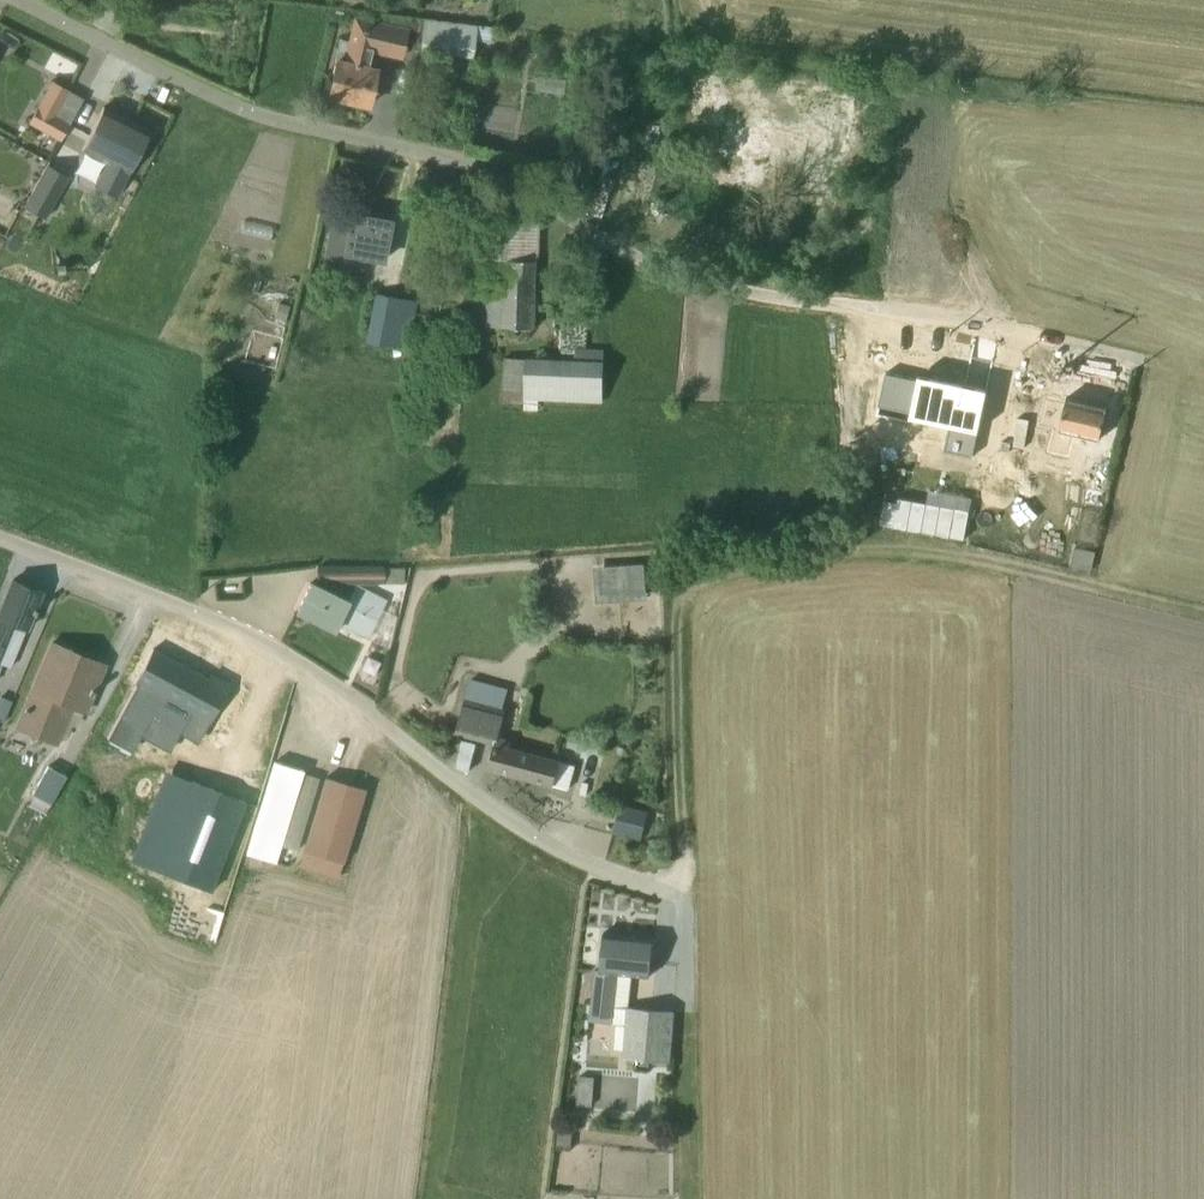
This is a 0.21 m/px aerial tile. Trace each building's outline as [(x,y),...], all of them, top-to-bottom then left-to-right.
[(376,68),(372,66),(374,56),(402,61),(404,49),(473,59),(476,26),(356,10),(346,42),(338,41),(327,97),(368,106),(376,68)] [(0,31),(0,45),(9,50),(15,39),(0,31)] [(563,80),(535,76),(533,90),(561,94),(563,80)] [(50,82),(27,125),(58,142),(82,99),(50,82)] [(148,131),(102,108),(81,151),(104,163),(93,186),(115,197),(148,131)] [(23,208),(43,219),(66,177),(44,165),(23,208)] [(11,217),(0,211),(0,237),(11,217)] [(384,267),(392,222),(357,215),(353,235),(330,231),(324,267),(349,271),(351,261),(384,267)] [(533,330),(536,224),(480,222),(478,295),(485,295),(484,329),(533,330)] [(441,308),(373,295),(364,344),(404,352),(406,337),(423,340),(427,318),(439,320),(441,308)] [(575,362),(506,359),(505,392),(524,392),(523,401),(604,404),(606,352),(575,350),(575,362)] [(929,463),(984,473),(989,444),(969,441),(968,450),(955,448),(961,414),(982,418),(990,374),(946,367),(929,463)] [(1064,397),(1056,435),(1039,431),(1033,463),(1075,472),(1082,441),(1102,445),(1110,407),(1064,397)] [(1095,554),(1074,549),(1070,568),(1091,572),(1095,554)] [(595,565),(596,599),(647,598),(645,563),(595,565)] [(403,567),(316,567),(316,584),(403,583),(403,567)] [(11,580),(0,606),(0,667),(1,665),(10,669),(35,611),(32,610),(40,592),(11,580)] [(346,601),(310,582),(294,613),(332,632),(336,623),(382,647),(397,619),(381,611),(386,602),(355,585),(346,601)] [(71,651),(48,642),(13,729),(58,747),(72,712),(84,717),(103,668),(70,654),(71,651)] [(151,649),(131,684),(158,699),(151,711),(190,732),(196,722),(206,727),(229,686),(209,675),(207,680),(151,649)] [(493,745),(487,768),(568,790),(575,766),(509,748),(511,740),(498,737),(503,716),(501,715),(508,690),(469,680),(454,735),(493,745)] [(293,852),(317,777),(273,764),(245,855),(275,865),(280,848),(293,852)] [(62,775),(47,767),(22,814),(26,816),(12,842),(22,848),(62,775)] [(364,790),(324,778),(301,854),(340,866),(364,790)] [(618,805),(611,835),(639,842),(646,812),(618,805)] [(587,1023),(625,1027),(622,1059),(668,1063),(672,1013),(627,1009),(630,978),(649,979),(652,940),(601,935),(598,971),(592,970),(587,1023)]
